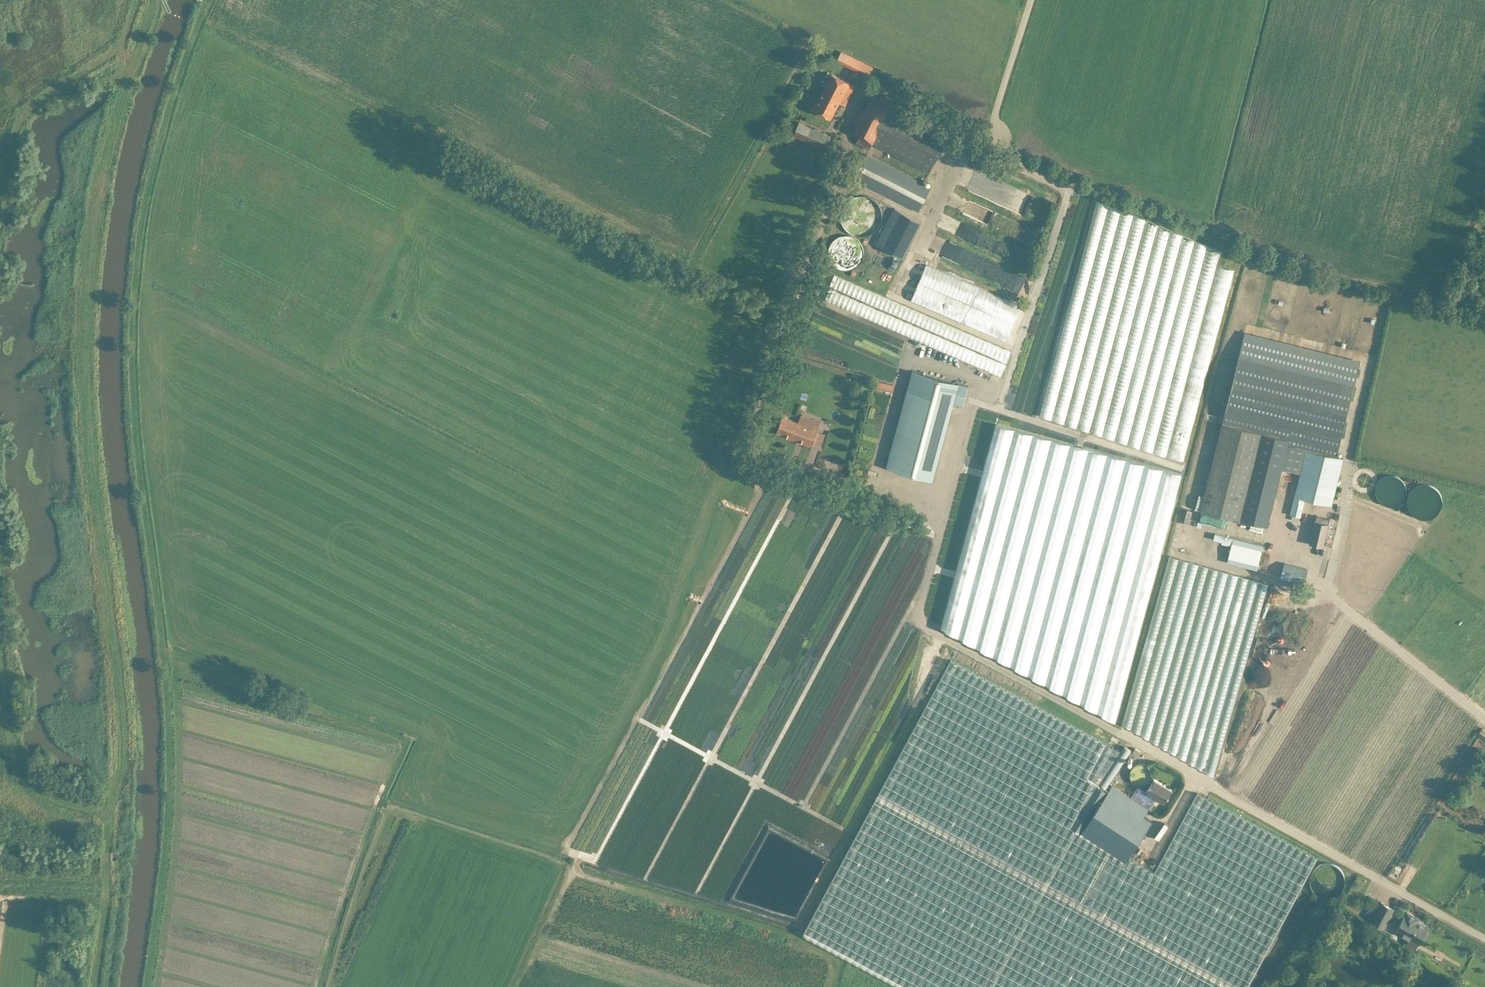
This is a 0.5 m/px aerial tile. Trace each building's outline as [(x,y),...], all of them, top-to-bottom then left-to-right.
[(842,51),(837,60),(854,69),(854,70),(869,77),(871,72),(874,67),(863,61),(859,59),(842,51)] [(814,109),(822,113),(831,118),(840,101),(845,104),(855,85),(846,80),(832,73),(814,109)] [(857,125),(853,133),(859,136),(856,142),(865,146),(870,149),(873,143),(930,172),(943,144),(948,136),(902,112),(891,106),(894,101),(882,95),(879,100),(872,96),(865,110),(861,108),(853,123),(857,125)] [(795,135),(817,144),(826,148),(831,136),(800,123),(795,135)] [(855,178),(863,183),(918,211),(931,187),(876,158),(867,154),(855,178)] [(869,231),(870,231),(874,229),(877,228),(878,226),(879,225),(881,222),(882,220),(883,218),(883,216),(883,212),(882,209),(881,206),(879,203),(877,201),(874,199),(872,198),(871,198),(867,197),(865,197),(861,198),(859,199),(856,201),(853,203),(851,206),(850,209),(850,212),(849,216),(850,219),(852,223),(854,226),(856,227),(857,228),(859,229),(862,231),(866,231),(869,231)] [(904,258),(922,222),(895,208),(876,243),(904,258)] [(1191,461),(1235,270),(1221,267),(1226,242),(1119,218),(1071,429),(1174,452),(1173,457),(1191,461)] [(1003,219),(999,231),(1036,245),(1040,232),(1003,219)] [(970,238),(987,245),(991,234),(974,227),(970,238)] [(990,243),(986,253),(1029,267),(1032,256),(990,243)] [(963,249),(956,264),(1026,294),(1033,279),(963,249)] [(884,250),(876,270),(885,274),(893,254),(884,250)] [(982,287),(929,267),(916,303),(969,323),(982,287)] [(1017,350),(837,280),(827,305),(1007,375),(1017,350)] [(988,291),(985,298),(1000,304),(1003,298),(988,291)] [(1344,458),(1337,456),(1355,384),(1239,356),(1201,510),(1268,526),(1282,469),(1300,473),(1290,514),(1301,516),(1305,499),(1332,505),(1344,458)] [(963,405),(969,386),(913,371),(887,467),(933,480),(954,403),(963,405)] [(864,377),(864,391),(874,391),(874,377),(864,377)] [(777,432),(786,435),(813,445),(819,429),(792,419),(783,416),(777,432)] [(997,423),(942,627),(1116,721),(1182,473),(997,423)] [(1376,486),(1375,490),(1376,494),(1376,495),(1378,499),(1379,500),(1380,501),(1381,502),(1382,503),(1383,503),(1384,504),(1385,504),(1388,505),(1389,505),(1392,505),(1393,505),(1396,504),(1397,504),(1398,503),(1399,503),(1401,502),(1402,501),(1402,500),(1403,499),(1405,495),(1406,494),(1406,490),(1406,486),(1405,485),(1403,481),(1402,479),(1398,476),(1396,475),(1395,475),(1392,474),(1389,474),(1387,475),(1385,475),(1383,476),(1382,477),(1381,478),(1380,479),(1378,481),(1376,485),(1376,486)] [(1407,500),(1407,502),(1407,503),(1408,505),(1408,508),(1409,509),(1410,510),(1411,513),(1412,514),(1414,515),(1416,517),(1417,517),(1419,518),(1422,519),(1423,519),(1426,519),(1428,519),(1429,518),(1431,518),(1432,517),(1436,515),(1437,514),(1439,512),(1440,510),(1441,509),(1441,508),(1442,506),(1442,502),(1442,497),(1441,496),(1441,494),(1439,491),(1438,490),(1436,488),(1434,486),(1432,486),(1431,485),(1428,484),(1426,484),(1423,484),(1422,484),(1419,485),(1417,486),(1416,486),(1415,487),(1412,489),(1411,490),(1410,493),(1408,496),(1408,498),(1407,500)] [(1330,519),(1320,516),(1318,516),(1317,515),(1316,520),(1310,543),(1314,543),(1323,546),(1330,519)] [(1414,535),(1421,538),(1424,530),(1417,528),(1414,535)] [(1215,533),(1214,539),(1232,543),(1227,561),(1257,569),(1263,545),(1215,533)] [(1130,729),(1149,733),(1146,690),(1154,660),(1158,659),(1159,655),(1168,657),(1176,625),(1167,623),(1168,618),(1175,618),(1176,634),(1180,617),(1202,623),(1205,622),(1206,617),(1217,620),(1218,616),(1242,615),(1243,627),(1247,628),(1248,644),(1256,646),(1271,583),(1182,562),(1182,559),(1179,570),(1187,572),(1185,578),(1165,579),(1130,729)] [(1308,569),(1298,566),(1285,562),(1281,577),(1294,580),(1304,583),(1308,569)] [(1272,599),(1287,603),(1290,591),(1275,588),(1272,599)] [(812,938),(904,986),(1248,986),(1313,866),(1318,857),(1197,792),(1155,872),(1128,857),(1152,821),(1144,816),(1157,797),(1165,802),(1173,789),(1154,778),(1147,791),(1138,786),(1135,791),(1132,796),(1113,784),(1108,792),(1098,785),(1120,751),(951,659),(803,933),(812,938)] [(1121,778),(1132,761),(1127,757),(1115,775),(1121,778)] [(1127,774),(1127,775),(1127,776),(1127,777),(1128,778),(1128,779),(1129,780),(1129,781),(1130,782),(1133,784),(1133,785),(1134,785),(1137,786),(1139,786),(1142,785),(1144,784),(1146,782),(1147,782),(1147,781),(1148,780),(1149,778),(1149,776),(1149,774),(1149,771),(1148,770),(1148,769),(1147,767),(1145,766),(1144,765),(1142,764),(1141,764),(1140,764),(1139,764),(1138,763),(1137,764),(1136,764),(1135,764),(1132,765),(1131,766),(1130,767),(1129,768),(1129,769),(1128,770),(1128,771),(1127,772),(1127,774)] [(1394,878),(1401,868),(1396,865),(1389,875),(1394,878)] [(1382,902),(1372,920),(1384,927),(1395,909),(1382,902)] [(1405,914),(1396,930),(1419,943),(1421,938),(1424,938),(1427,933),(1425,931),(1428,927),(1417,921),(1419,918),(1408,912),(1406,915),(1405,914)]
